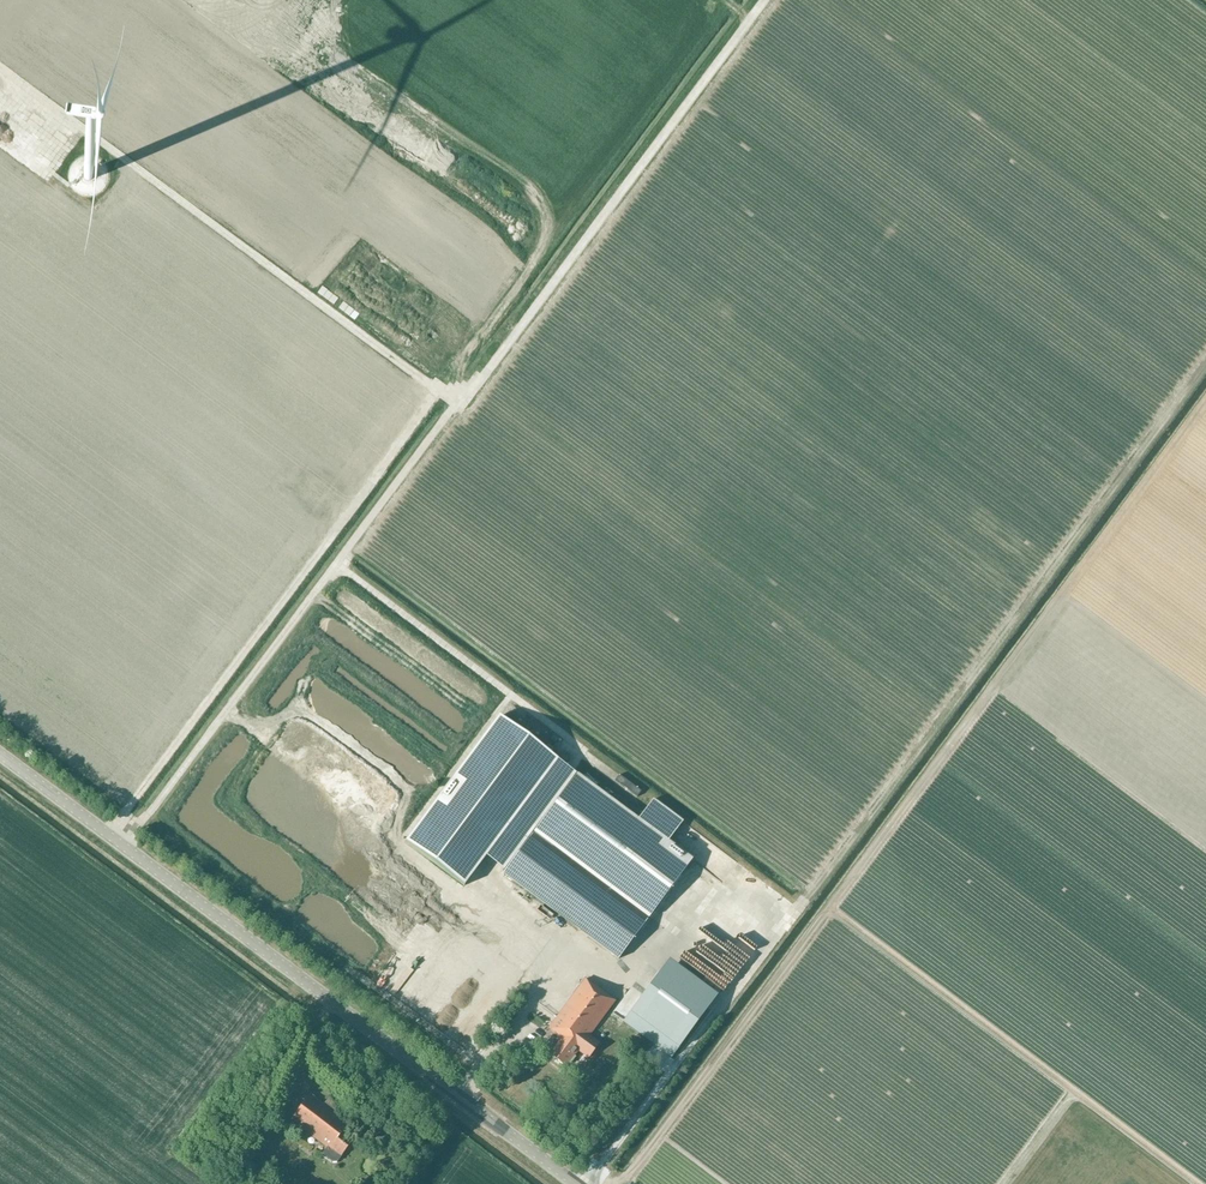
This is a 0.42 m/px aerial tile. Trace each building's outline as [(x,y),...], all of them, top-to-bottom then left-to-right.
[(95,176),(95,175),(95,174),(94,174),(94,173),(94,172),(93,172),(93,171),(92,171),(91,170),(90,170),(89,170),(88,170),(87,170),(86,170),(85,171),(84,171),(84,172),(83,173),(83,174),(82,174),(82,175),(82,176),(82,177),(82,178),(83,178),(83,179),(83,180),(84,180),(84,181),(85,181),(86,182),(87,182),(88,182),(89,182),(90,182),(91,182),(92,181),(93,181),(93,180),(94,180),(94,179),(95,178),(95,177),(95,176)] [(464,886),(558,761),(499,717),(405,843),(464,886)] [(577,776),(503,874),(619,960),(693,862),(664,841),(678,822),(649,799),(634,819),(577,776)] [(531,977),(536,970),(525,962),(520,969),(531,977)] [(658,973),(622,1022),(671,1058),(706,1009),(658,973)] [(565,1067),(578,1050),(589,1058),(601,1042),(590,1035),(615,1003),(585,980),(549,1029),(562,1039),(550,1056),(565,1067)] [(271,1073),(280,1059),(273,1055),(265,1068),(271,1073)] [(310,1095),(291,1120),(327,1148),(322,1154),(332,1162),(338,1162),(341,1157),(354,1140),(344,1132),(349,1124),(310,1095)]
